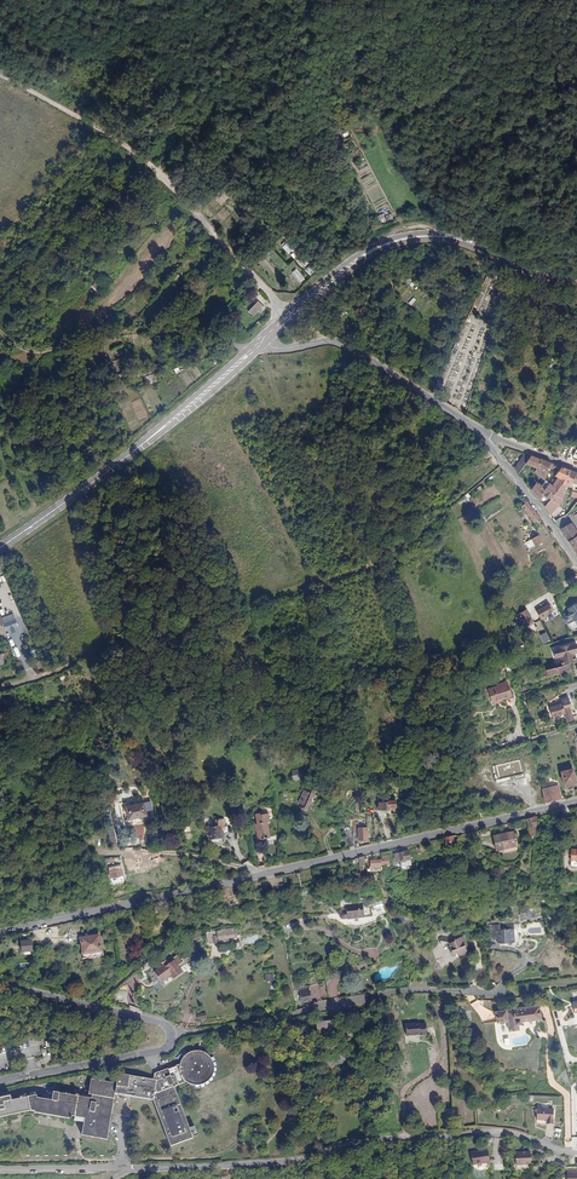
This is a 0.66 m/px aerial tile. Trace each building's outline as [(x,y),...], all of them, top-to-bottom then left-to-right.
[(283,245),(288,253),(293,250),(289,242),(283,245)] [(302,256),(296,259),(301,266),(306,263),(302,256)] [(305,270),(310,275),(316,269),(310,264),(305,270)] [(296,268),(292,272),(301,282),(305,278),(296,268)] [(409,279),(406,282),(412,287),(415,284),(409,279)] [(96,281),(91,286),(96,290),(100,285),(96,281)] [(251,313),(259,303),(258,302),(249,312),(251,313)] [(265,308),(259,303),(251,313),(254,316),(259,311),(261,313),(265,308)] [(524,453),(515,468),(519,473),(526,462),(531,456),(524,453)] [(531,456),(526,462),(536,467),(540,460),(531,456)] [(540,460),(536,467),(534,470),(540,477),(548,468),(552,470),(556,465),(541,458),(540,460)] [(552,486),(555,489),(570,470),(561,466),(555,475),(558,477),(552,486)] [(555,489),(544,503),(551,513),(564,496),(569,483),(572,483),(574,480),(576,473),(570,470),(555,489)] [(536,481),(530,487),(544,503),(555,489),(552,486),(545,480),(541,484),(536,481)] [(572,491),(572,492),(569,498),(576,502),(576,501),(576,493),(572,491)] [(542,517),(530,503),(526,506),(537,521),(542,517)] [(500,504),(491,505),(492,511),(487,511),(487,514),(502,513),(500,504)] [(565,517),(557,523),(562,531),(570,525),(565,517)] [(562,531),(575,550),(576,549),(576,534),(570,525),(562,531)] [(540,537),(534,541),(537,548),(544,544),(540,537)] [(549,604),(539,609),(543,616),(543,618),(554,612),(549,604)] [(565,618),(563,619),(567,625),(569,624),(572,629),(576,627),(576,626),(574,621),(575,621),(576,622),(576,621),(576,606),(570,610),(572,614),(565,618)] [(526,609),(518,613),(525,627),(534,623),(526,609)] [(6,631),(18,626),(15,619),(3,623),(6,631)] [(541,620),(535,622),(539,631),(544,629),(541,620)] [(540,634),(544,643),(550,641),(547,632),(540,634)] [(564,667),(576,664),(576,655),(576,654),(576,645),(575,646),(575,645),(559,648),(560,649),(555,650),(557,659),(562,658),(564,667)] [(563,667),(543,671),(544,674),(548,674),(548,676),(564,673),(563,667)] [(504,700),(504,702),(514,700),(510,685),(501,687),(501,689),(497,690),(500,701),(504,700)] [(491,691),(494,703),(500,701),(497,690),(491,691)] [(571,708),(571,705),(569,699),(561,701),(563,707),(552,709),(554,719),(565,717),(566,723),(572,722),(569,708),(571,708)] [(497,782),(524,778),(522,760),(494,764),(497,782)] [(300,781),(304,781),(304,777),(303,771),(291,772),(293,782),(300,781)] [(574,772),(562,774),(564,788),(576,785),(574,772)] [(307,804),(313,806),(320,789),(313,787),(312,791),(309,790),(306,799),(308,800),(307,804)] [(559,789),(544,792),(546,806),(558,803),(558,801),(561,800),(559,789)] [(390,797),(384,798),(384,801),(380,801),(381,810),(395,809),(395,807),(397,806),(397,800),(390,800),(390,797)] [(147,806),(128,809),(130,822),(148,819),(147,806)] [(273,839),(273,836),(272,830),(270,830),(269,823),(271,822),(271,821),(274,821),(273,813),(263,815),(262,813),(258,814),(259,824),(257,825),(258,831),(260,832),(260,837),(259,837),(261,839),(261,841),(269,840),(273,839)] [(541,817),(529,820),(530,828),(535,827),(535,831),(528,832),(530,840),(540,838),(541,817)] [(366,834),(365,842),(374,842),(374,831),(365,831),(365,824),(360,824),(360,834),(366,834)] [(226,828),(213,830),(214,840),(227,839),(227,838),(228,838),(227,834),(226,834),(226,828)] [(517,833),(495,838),(498,852),(520,847),(517,833)] [(461,836),(449,839),(448,850),(461,846),(461,836)] [(408,853),(400,854),(401,863),(409,862),(408,853)] [(383,868),(383,860),(372,862),(372,871),(376,870),(376,868),(383,868)] [(123,871),(112,873),(113,881),(124,879),(123,871)] [(372,901),(345,905),(346,912),(350,911),(351,915),(346,915),(345,918),(345,921),(348,922),(352,922),(376,919),(375,910),(373,909),(372,901)] [(232,930),(211,935),(212,944),(218,943),(219,945),(221,945),(222,949),(230,947),(229,941),(233,940),(232,937),(234,937),(232,930)] [(501,950),(502,951),(503,938),(517,938),(517,933),(499,934),(494,935),(494,945),(499,945),(499,948),(501,950)] [(102,935),(88,938),(91,958),(105,955),(102,935)] [(503,938),(502,951),(517,950),(517,938),(503,938)] [(34,940),(24,941),(24,951),(34,951),(34,940)] [(463,951),(465,950),(462,944),(455,947),(452,949),(449,950),(446,946),(439,945),(438,953),(446,954),(449,960),(451,960),(453,964),(459,962),(461,964),(467,961),(465,956),(463,951)] [(164,964),(154,971),(161,981),(171,975),(174,978),(183,972),(177,964),(183,959),(179,954),(168,962),(167,960),(163,963),(164,964)] [(317,974),(306,976),(309,989),(320,986),(317,974)] [(296,993),(297,1001),(303,1000),(304,1005),(314,1003),(312,993),(311,993),(310,990),(296,993)] [(538,1007),(540,1017),(523,1020),(523,1024),(545,1020),(542,1006),(538,1007)] [(538,1007),(499,1014),(501,1024),(513,1023),(514,1032),(522,1031),(522,1027),(524,1026),(523,1024),(523,1020),(540,1017),(538,1007)] [(370,1034),(379,1033),(378,1018),(368,1019),(370,1034)] [(422,1024),(408,1025),(409,1036),(422,1035),(422,1036),(430,1035),(429,1024),(422,1024)] [(318,1030),(319,1038),(338,1036),(336,1025),(318,1027),(318,1030)] [(308,1031),(309,1039),(319,1038),(318,1030),(308,1031)] [(117,1084),(94,1080),(91,1096),(94,1096),(93,1100),(54,1093),(52,1101),(37,1098),(36,1096),(12,1100),(11,1096),(0,1098),(0,1119),(30,1111),(34,1112),(34,1114),(71,1120),(72,1118),(86,1120),(83,1137),(108,1141),(109,1142),(114,1115),(133,1119),(135,1110),(133,1109),(134,1099),(143,1100),(156,1103),(175,1149),(199,1140),(180,1089),(192,1085),(196,1087),(200,1088),(204,1087),(209,1086),(213,1084),(215,1081),(217,1078),(218,1074),(219,1070),(218,1066),(217,1063),(215,1059),(211,1055),(207,1053),(204,1053),(200,1053),(196,1053),(191,1056),(188,1059),(185,1065),(159,1074),(158,1082),(141,1078),(121,1075),(120,1085),(117,1084)] [(327,1054),(328,1065),(347,1064),(346,1053),(327,1054)] [(544,1107),(539,1107),(540,1125),(556,1125),(555,1110),(544,1110),(544,1107)] [(490,1160),(489,1156),(488,1148),(471,1150),(473,1162),(490,1160)] [(516,1156),(517,1167),(532,1166),(531,1155),(516,1156)]
